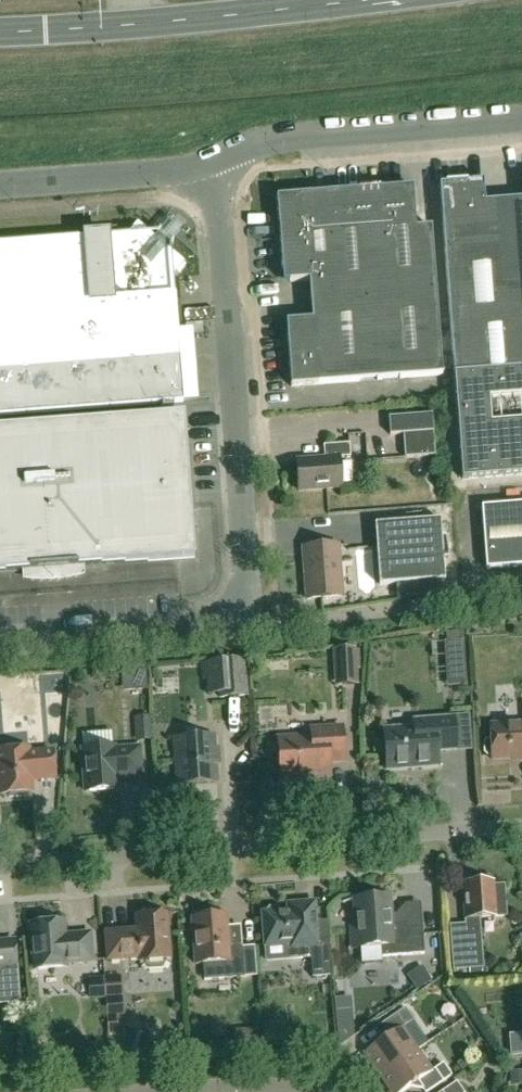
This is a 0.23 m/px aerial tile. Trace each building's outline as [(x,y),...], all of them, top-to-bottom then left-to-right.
[(511,201),(485,203),(483,182),(440,185),(447,275),(454,374),(521,369),(521,200),(511,201)] [(291,387),(442,375),(431,228),(416,229),(413,187),(277,198),(283,283),(309,281),(309,282),(312,320),(286,322),(291,387)] [(180,359),(173,275),(183,263),(137,224),(127,235),(0,245),(0,416),(183,402),(180,359)] [(454,374),(462,480),(521,476),(521,369),(454,374)] [(195,559),(184,415),(0,429),(0,573),(195,559)] [(432,415),(389,418),(390,435),(403,435),(405,458),(435,456),(432,415)] [(325,459),(296,461),(299,491),(342,488),(340,458),(351,457),(350,444),(324,446),(325,459)] [(486,569),(521,566),(521,504),(481,507),(486,569)] [(375,525),(376,538),(379,585),(395,585),(434,582),(445,581),(440,520),(375,525)] [(303,549),(307,600),(342,597),(338,546),(303,549)] [(434,582),(395,585),(396,600),(435,594),(434,582)] [(336,669),(357,668),(356,650),(335,651),(336,669)] [(208,695),(220,694),(220,698),(246,696),(244,661),(202,664),(203,679),(206,679),(208,695)] [(414,729),(384,731),(387,770),(439,766),(437,751),(457,749),(454,719),(413,722),(414,729)] [(487,756),(492,755),(493,760),(521,758),(521,761),(521,760),(521,724),(491,726),(492,740),(486,740),(483,743),(484,752),(487,756)] [(278,739),(281,779),(330,776),(330,762),(345,761),(343,728),(311,730),(311,737),(278,739)] [(216,765),(219,765),(218,749),(214,749),(214,738),(173,740),(176,786),(217,784),(216,765)] [(140,748),(115,750),(115,747),(83,748),(86,792),(117,790),(116,775),(125,775),(125,777),(142,776),(140,748)] [(0,752),(0,796),(7,795),(10,798),(23,797),(25,793),(32,793),(31,781),(55,778),(53,752),(29,754),(29,749),(0,752)] [(467,925),(451,926),(454,970),(483,968),(480,919),(506,917),(504,886),(493,887),(492,882),(464,884),(467,925)] [(373,898),(343,900),(343,902),(357,901),(359,926),(351,927),(353,948),(381,946),(382,957),(424,954),(422,921),(420,921),(421,926),(407,927),(407,922),(394,923),(391,921),(389,897),(386,894),(377,894),(373,898)] [(312,978),(332,976),(329,941),(318,942),(315,903),(294,904),(295,910),(281,912),(277,908),(270,909),(267,913),(262,913),(265,946),(285,945),(286,959),(311,958),(312,978)] [(125,930),(105,932),(108,960),(139,958),(139,961),(145,961),(145,965),(149,969),(163,968),(165,963),(165,959),(170,959),(167,914),(136,916),(137,930),(133,930),(128,934),(125,930)] [(192,918),(196,964),(203,964),(204,980),(244,977),(242,948),(229,949),(227,916),(192,918)] [(63,922),(31,924),(34,970),(67,967),(66,963),(92,961),(90,934),(72,935),(72,937),(64,938),(63,922)] [(19,1002),(14,941),(0,942),(0,1003),(19,1002)] [(437,994),(441,1011),(459,1007),(456,990),(437,994)] [(122,997),(105,998),(106,1016),(123,1015),(122,997)] [(397,1014),(405,1026),(414,1021),(405,1008),(397,1014)] [(117,1016),(107,1017),(108,1035),(118,1034),(117,1016)] [(381,1074),(416,1051),(401,1029),(366,1052),(381,1074)] [(381,1074),(393,1091),(403,1091),(417,1082),(424,1091),(428,1091),(452,1076),(443,1064),(431,1072),(416,1051),(381,1074)] [(456,1082),(442,1091),(463,1091),(456,1082)]
